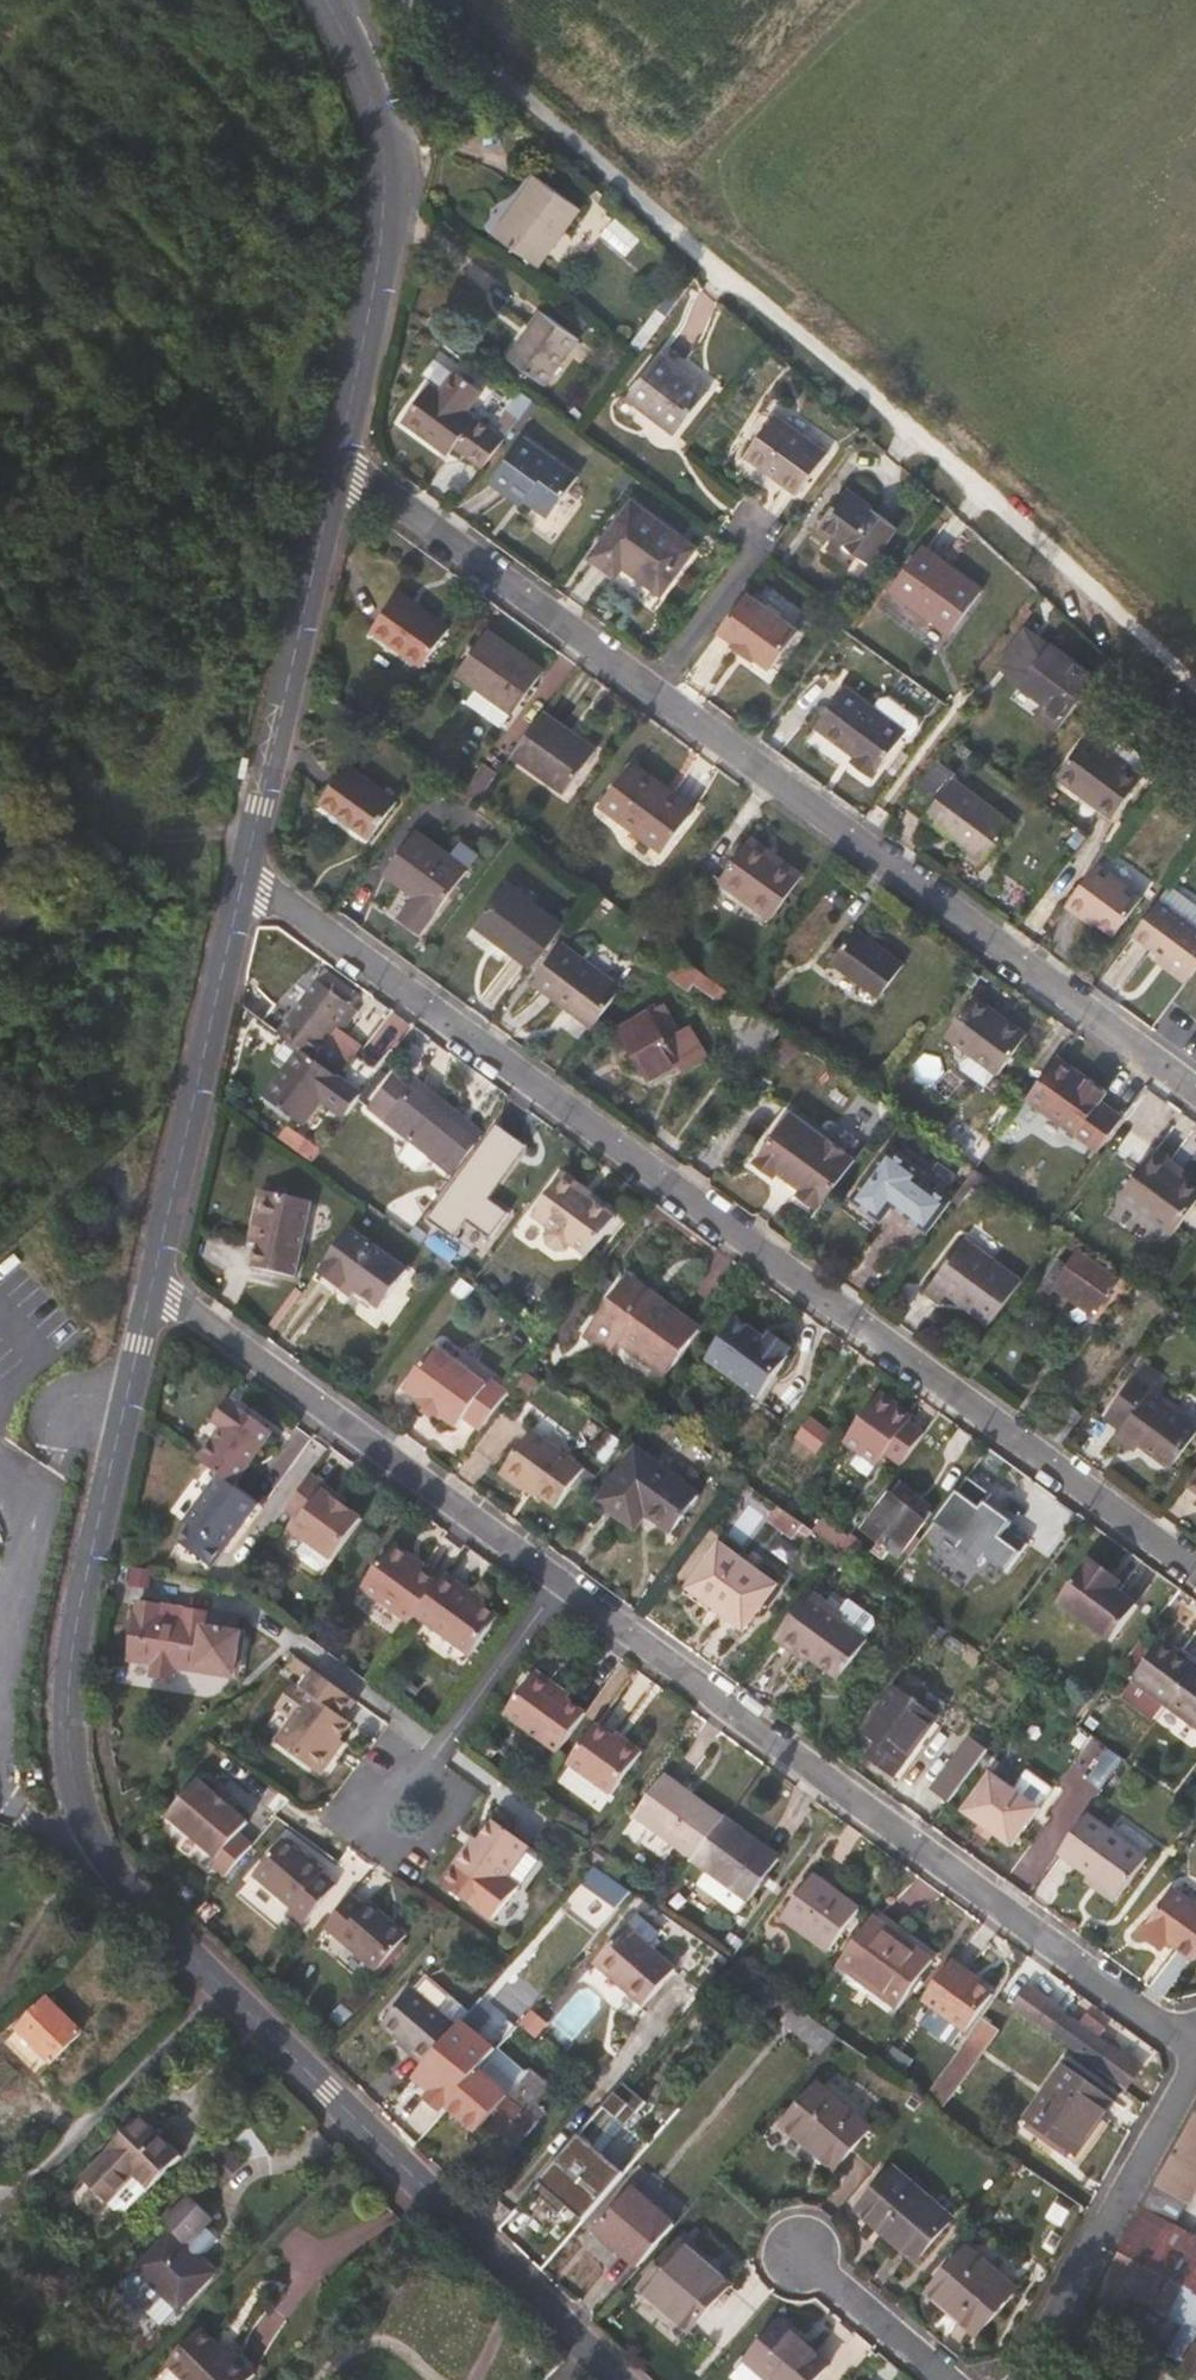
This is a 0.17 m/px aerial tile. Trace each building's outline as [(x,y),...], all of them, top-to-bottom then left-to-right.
[(538,266),(581,208),(537,177),(495,235),(538,266)] [(638,242),(614,220),(601,235),(625,256),(638,242)] [(543,310),(509,356),(548,385),(582,340),(543,310)] [(663,352),(627,398),(673,435),(710,389),(663,352)] [(506,441),(470,414),(472,411),(463,404),(478,384),(458,370),(443,390),(435,384),(407,422),(452,455),(459,447),(469,454),(462,463),(480,476),(506,441)] [(778,411),(744,455),(797,494),(829,451),(778,411)] [(523,438),(490,482),(509,495),(512,491),(549,518),(578,478),(523,438)] [(846,492),(820,528),(871,564),(896,528),(846,492)] [(662,594),(694,550),(633,504),(594,559),(617,577),(625,567),(662,594)] [(924,546),(890,589),(951,634),(983,589),(924,546)] [(662,594),(625,567),(617,577),(594,559),(591,563),(657,611),(700,554),(694,550),(662,594)] [(774,670),(802,632),(749,593),(721,632),(737,643),(735,647),(757,663),(759,660),(774,670)] [(447,631),(398,594),(371,632),(420,667),(447,631)] [(1021,688),(1051,647),(1028,629),(997,670),(1021,688)] [(544,672),(488,630),(457,674),(478,690),(467,706),(499,730),(509,715),(514,715),(544,672)] [(1056,733),(1096,680),(1051,647),(1021,688),(1045,706),(1037,718),(1056,733)] [(847,684),(814,727),(854,756),(850,762),(872,777),(907,728),(847,684)] [(565,794),(597,751),(543,711),(511,755),(565,794)] [(1092,732),(1057,777),(1112,818),(1144,775),(1151,779),(1163,761),(1123,732),(1114,732),(1107,742),(1092,732)] [(629,825),(660,781),(633,761),(600,803),(629,825)] [(478,801),(498,773),(483,762),(462,790),(478,801)] [(1016,822),(934,762),(903,803),(967,851),(963,857),(980,869),(1016,822)] [(348,763),(319,801),(368,839),(396,800),(348,763)] [(664,851),(695,809),(660,781),(629,825),(664,851)] [(415,831),(382,874),(415,898),(399,921),(418,934),(434,912),(437,914),(469,870),(415,831)] [(774,861),(747,841),(717,883),(768,919),(800,874),(777,858),(774,861)] [(39,906),(0,861),(0,939),(39,906)] [(1113,933),(1139,898),(1096,864),(1065,905),(1081,917),(1085,913),(1113,933)] [(564,924),(506,882),(476,922),(516,950),(514,954),(532,968),(554,938),(564,924)] [(1195,971),(1195,905),(1170,885),(1133,935),(1191,978),(1195,971)] [(878,997),(902,965),(854,930),(830,963),(878,997)] [(591,1028),(621,988),(554,938),(532,968),(524,978),(591,1028)] [(731,988),(685,955),(674,969),(720,1003),(731,988)] [(358,998),(324,972),(317,981),(352,1006),(358,998)] [(336,1028),(352,1006),(317,981),(279,1034),(301,1050),(313,1058),(336,1028)] [(664,1004),(620,1027),(652,1082),(679,1067),(683,1073),(707,1058),(686,1021),(676,1026),(664,1004)] [(969,1004),(945,1037),(968,1053),(960,1062),(961,1069),(984,1086),(994,1072),(997,1075),(1026,1035),(1001,1017),(997,1024),(969,1004)] [(320,1063),(342,1033),(336,1028),(313,1058),(320,1063)] [(339,1078),(358,1052),(361,1047),(342,1033),(320,1063),(313,1058),(301,1050),(265,1098),(303,1126),(322,1101),(346,1117),(363,1095),(339,1078)] [(1125,1117),(1103,1102),(1110,1092),(1065,1058),(1053,1061),(1027,1096),(1102,1150),(1125,1117)] [(415,1088),(387,1124),(449,1173),(478,1138),(415,1088)] [(821,1210),(858,1159),(793,1111),(756,1163),(777,1178),(781,1174),(804,1190),(800,1195),(821,1210)] [(312,1163),(323,1149),(307,1138),(297,1152),(312,1163)] [(487,1140),(462,1173),(500,1202),(525,1168),(487,1140)] [(951,1200),(922,1178),(925,1173),(890,1147),(851,1200),(881,1222),(893,1206),(928,1232),(951,1200)] [(1153,1152),(1119,1197),(1172,1236),(1195,1203),(1195,1190),(1180,1179),(1178,1182),(1167,1174),(1172,1165),(1153,1152)] [(979,1192),(989,1179),(974,1168),(965,1182),(971,1186),(979,1192)] [(593,1191),(564,1171),(560,1176),(588,1196),(593,1191)] [(614,1215),(588,1196),(560,1176),(532,1214),(550,1227),(545,1234),(548,1244),(556,1249),(565,1247),(569,1242),(586,1253),(614,1215)] [(961,1200),(971,1186),(965,1182),(955,1195),(961,1200)] [(296,1277),(311,1201),(261,1192),(254,1225),(263,1227),(259,1244),(254,1269),(296,1277)] [(259,1244),(263,1227),(254,1225),(251,1243),(259,1244)] [(434,1253),(448,1233),(440,1227),(426,1247),(434,1253)] [(407,1271),(349,1229),(317,1273),(341,1291),(345,1285),(356,1293),(379,1310),(407,1271)] [(448,1233),(434,1253),(458,1270),(472,1251),(448,1233)] [(963,1238),(924,1291),(941,1304),(947,1295),(989,1325),(1022,1282),(963,1238)] [(1119,1279),(1080,1250),(1069,1265),(1058,1257),(1037,1286),(1051,1296),(1057,1289),(1093,1314),(1119,1279)] [(341,1291),(317,1273),(311,1280),(336,1297),(341,1291)] [(631,1277),(586,1338),(609,1354),(617,1343),(665,1377),(701,1328),(631,1277)] [(356,1293),(345,1285),(341,1291),(352,1299),(356,1293)] [(760,1399),(790,1359),(787,1358),(789,1355),(789,1346),(779,1338),(768,1340),(765,1344),(754,1337),(756,1334),(737,1320),(707,1360),(760,1399)] [(509,1391),(494,1380),(497,1374),(445,1336),(406,1388),(421,1398),(418,1402),(440,1417),(442,1414),(459,1426),(465,1418),(481,1428),(509,1391)] [(1104,1417),(1121,1430),(1116,1437),(1136,1451),(1140,1446),(1171,1468),(1195,1433),(1195,1425),(1150,1391),(1157,1380),(1140,1368),(1104,1417)] [(900,1467),(923,1435),(908,1424),(906,1427),(892,1417),(901,1404),(887,1395),(883,1400),(879,1398),(847,1442),(865,1455),(870,1447),(900,1467)] [(222,1428),(237,1408),(231,1403),(216,1424),(222,1428)] [(236,1490),(275,1436),(237,1408),(222,1428),(225,1430),(200,1463),(219,1477),(236,1490)] [(788,1427),(776,1444),(812,1470),(825,1454),(788,1427)] [(532,1430),(500,1473),(524,1491),(528,1486),(562,1510),(590,1472),(532,1430)] [(637,1449),(597,1503),(634,1529),(645,1515),(672,1533),(700,1494),(637,1449)] [(1186,1483),(1195,1489),(1195,1470),(1186,1483)] [(334,1562),(363,1522),(344,1509),(326,1496),(331,1489),(312,1476),(286,1513),(304,1525),(296,1535),(310,1545),(302,1555),(302,1561),(318,1573),(325,1572),(333,1561),(334,1562)] [(222,1556),(259,1506),(236,1490),(219,1477),(182,1527),(189,1532),(179,1545),(212,1570),(222,1556)] [(348,1502),(331,1489),(326,1496),(344,1509),(348,1502)] [(863,1530),(880,1544),(889,1550),(900,1557),(926,1520),(890,1493),(863,1530)] [(840,1549),(848,1539),(824,1521),(815,1531),(840,1549)] [(850,1556),(863,1537),(853,1531),(848,1539),(840,1549),(844,1552),(850,1556)] [(889,1550),(880,1544),(874,1553),(883,1559),(889,1550)] [(718,1545),(691,1583),(725,1607),(721,1613),(744,1630),(775,1587),(718,1545)] [(417,1616),(439,1585),(422,1573),(409,1564),(413,1559),(400,1550),(390,1552),(364,1590),(411,1624),(417,1616)] [(937,1619),(965,1581),(929,1555),(901,1593),(937,1619)] [(1060,1601),(1112,1640),(1139,1604),(1116,1587),(1101,1576),(1107,1569),(1092,1558),(1060,1601)] [(425,1568),(413,1559),(409,1564),(422,1573),(425,1568)] [(1122,1580),(1107,1569),(1101,1576),(1116,1587),(1122,1580)] [(499,1618),(485,1608),(461,1591),(464,1586),(447,1574),(439,1585),(417,1616),(473,1656),(499,1618)] [(487,1604),(464,1586),(461,1591),(485,1608),(487,1604)] [(836,1667),(862,1632),(814,1597),(788,1632),(836,1667)] [(235,1674),(242,1631),(206,1624),(208,1613),(189,1610),(187,1621),(158,1616),(160,1605),(139,1602),(131,1660),(153,1664),(151,1677),(173,1681),(176,1668),(194,1671),(195,1668),(235,1674)] [(187,1621),(189,1610),(160,1605),(158,1616),(187,1621)] [(242,1631),(244,1619),(208,1613),(206,1624),(242,1631)] [(1161,1640),(1132,1680),(1195,1727),(1195,1670),(1172,1653),(1174,1649),(1161,1640)] [(588,1712),(568,1697),(570,1694),(542,1672),(538,1676),(535,1674),(507,1713),(559,1752),(588,1712)] [(347,1741),(357,1727),(348,1721),(360,1703),(317,1673),(305,1690),(317,1698),(283,1745),(327,1778),(342,1758),(337,1755),(347,1741)] [(896,1687),(865,1730),(881,1742),(868,1758),(894,1776),(938,1717),(896,1687)] [(943,1811),(996,1740),(966,1719),(927,1772),(940,1781),(928,1799),(943,1811)] [(612,1796),(643,1753),(631,1743),(627,1748),(617,1741),(597,1727),(569,1765),(612,1796)] [(631,1743),(620,1736),(617,1741),(627,1748),(631,1743)] [(342,1758),(352,1745),(347,1741),(337,1755),(342,1758)] [(1014,1783),(1041,1799),(1051,1782),(1025,1766),(1014,1783)] [(571,1768),(562,1781),(600,1807),(609,1794),(571,1768)] [(692,1860),(724,1816),(666,1773),(634,1818),(692,1860)] [(993,1773),(964,1812),(982,1825),(994,1834),(1012,1847),(1040,1808),(993,1773)] [(240,1837),(250,1825),(229,1807),(219,1798),(205,1785),(172,1822),(217,1860),(211,1868),(226,1880),(254,1848),(240,1837)] [(233,1802),(223,1794),(219,1798),(229,1807),(233,1802)] [(1147,1859),(1088,1815),(1060,1854),(1119,1898),(1147,1859)] [(749,1902),(781,1859),(724,1816),(692,1860),(711,1874),(748,1900),(749,1902)] [(498,1897),(534,1849),(496,1821),(481,1843),(474,1852),(469,1848),(456,1866),(498,1897)] [(994,1834),(982,1825),(977,1831),(989,1840),(994,1834)] [(474,1852),(481,1843),(475,1839),(469,1848),(474,1852)] [(285,1842),(256,1877),(292,1908),(287,1915),(302,1927),(337,1886),(322,1874),(324,1872),(300,1851),(298,1853),(285,1842)] [(612,1901),(623,1885),(595,1865),(582,1881),(612,1901)] [(737,1915),(748,1900),(711,1874),(705,1875),(697,1886),(737,1915)] [(814,1875),(782,1918),(829,1952),(860,1908),(814,1875)] [(620,1906),(632,1891),(623,1885),(612,1901),(620,1906)] [(1142,1933),(1164,1949),(1171,1941),(1195,1960),(1195,1903),(1177,1889),(1142,1933)] [(377,1971),(408,1935),(371,1902),(367,1906),(352,1894),(325,1926),(377,1971)] [(934,1961),(873,1915),(837,1964),(898,2008),(934,1961)] [(626,1924),(594,1961),(650,2007),(681,1970),(626,1924)] [(965,2031),(991,1996),(976,1985),(965,1978),(969,1973),(953,1961),(923,2001),(965,2031)] [(976,1985),(980,1980),(969,1973),(965,1978),(976,1985)] [(1017,2005),(1025,1994),(1009,1983),(1001,1993),(1017,2005)] [(457,2027),(412,1989),(383,2023),(413,2050),(411,2053),(425,2065),(457,2027)] [(48,1998),(17,2029),(51,2063),(82,2031),(48,1998)] [(1113,2048),(1098,2038),(1080,2025),(1060,2010),(1047,2028),(1100,2066),(1098,2069),(1126,2089),(1140,2069),(1140,2066),(1114,2047),(1113,2048)] [(978,2061),(1000,2029),(984,2018),(961,2049),(978,2061)] [(1103,2032),(1084,2019),(1080,2025),(1098,2038),(1103,2032)] [(482,2067),(493,2054),(464,2029),(396,2106),(410,2118),(441,2085),(456,2097),(482,2067)] [(495,2078),(512,2059),(498,2048),(493,2054),(482,2067),(495,2078)] [(539,2121),(508,2094),(527,2072),(512,2059),(495,2078),(482,2067),(456,2097),(448,2107),(475,2130),(485,2119),(517,2146),(539,2121)] [(8,2074),(0,2065),(0,2083),(8,2074)] [(1065,2065),(1025,2120),(1076,2157),(1116,2101),(1065,2065)] [(846,2156),(872,2127),(820,2083),(782,2126),(818,2157),(830,2143),(846,2156)] [(587,2158),(637,2099),(623,2087),(566,2153),(570,2156),(548,2182),(574,2206),(604,2174),(587,2158)] [(410,2118),(396,2106),(392,2103),(386,2110),(383,2114),(401,2128),(410,2118)] [(1154,2189),(1187,2204),(1190,2206),(1195,2195),(1195,2111),(1154,2189)] [(184,2155),(144,2115),(109,2150),(112,2152),(83,2181),(109,2206),(136,2178),(150,2190),(184,2155)] [(228,2179),(241,2165),(219,2143),(205,2157),(228,2179)] [(834,2170),(846,2156),(830,2143),(818,2157),(834,2170)] [(889,2166),(853,2209),(916,2262),(954,2217),(889,2166)] [(676,2224),(633,2189),(594,2231),(613,2247),(617,2243),(642,2264),(676,2224)] [(1154,2189),(1103,2282),(1131,2298),(1182,2326),(1195,2302),(1195,2238),(1175,2226),(1187,2204),(1154,2189)] [(178,2310),(216,2272),(189,2247),(216,2220),(191,2196),(164,2223),(173,2230),(135,2268),(178,2310)] [(681,2240),(641,2289),(690,2331),(731,2282),(681,2240)] [(967,2247),(926,2294),(976,2337),(1017,2289),(967,2247)] [(1131,2298),(1103,2282),(1092,2303),(1120,2318),(1131,2298)] [(1182,2326),(1167,2354),(1182,2364),(1178,2372),(1193,2379),(1195,2379),(1195,2302),(1182,2326)] [(747,2361),(769,2379),(816,2379),(830,2363),(780,2322),(747,2361)] [(255,2373),(235,2352),(231,2356),(202,2328),(168,2363),(186,2379),(248,2379),(255,2373)]
